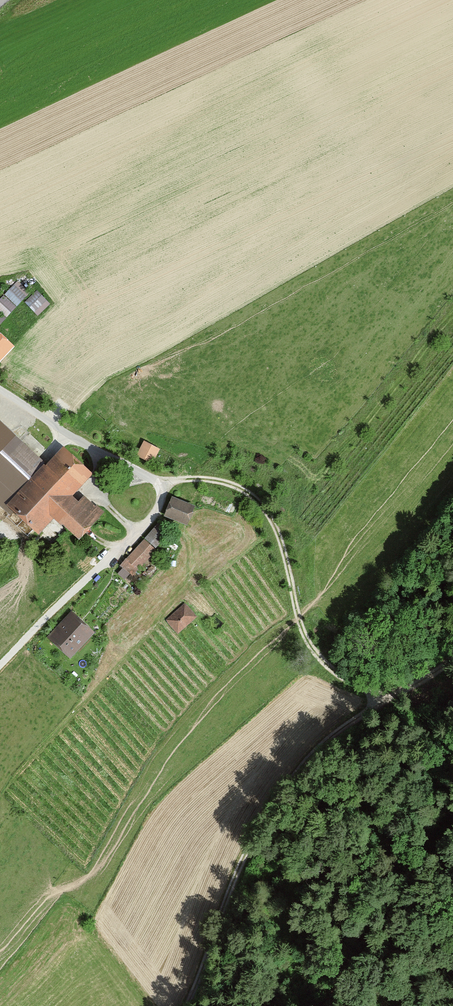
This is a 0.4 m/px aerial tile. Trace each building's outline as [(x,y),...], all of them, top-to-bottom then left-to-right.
[(28,294),(16,283),(4,296),(16,307),(28,294)] [(35,315),(46,303),(33,291),(21,303),(35,315)] [(2,298),(0,299),(0,313),(5,318),(14,309),(2,298)] [(137,454),(153,462),(161,445),(144,438),(137,454)] [(36,533),(51,518),(74,539),(98,514),(82,498),(77,504),(70,498),(91,476),(61,448),(42,468),(19,447),(0,467),(0,478),(18,494),(7,506),(36,533)] [(194,507),(169,497),(161,517),(186,527),(194,507)] [(136,574),(155,553),(141,541),(123,562),(136,574)] [(174,635),(195,619),(182,604),(162,620),(174,635)] [(67,660),(93,635),(69,611),(43,637),(67,660)]
